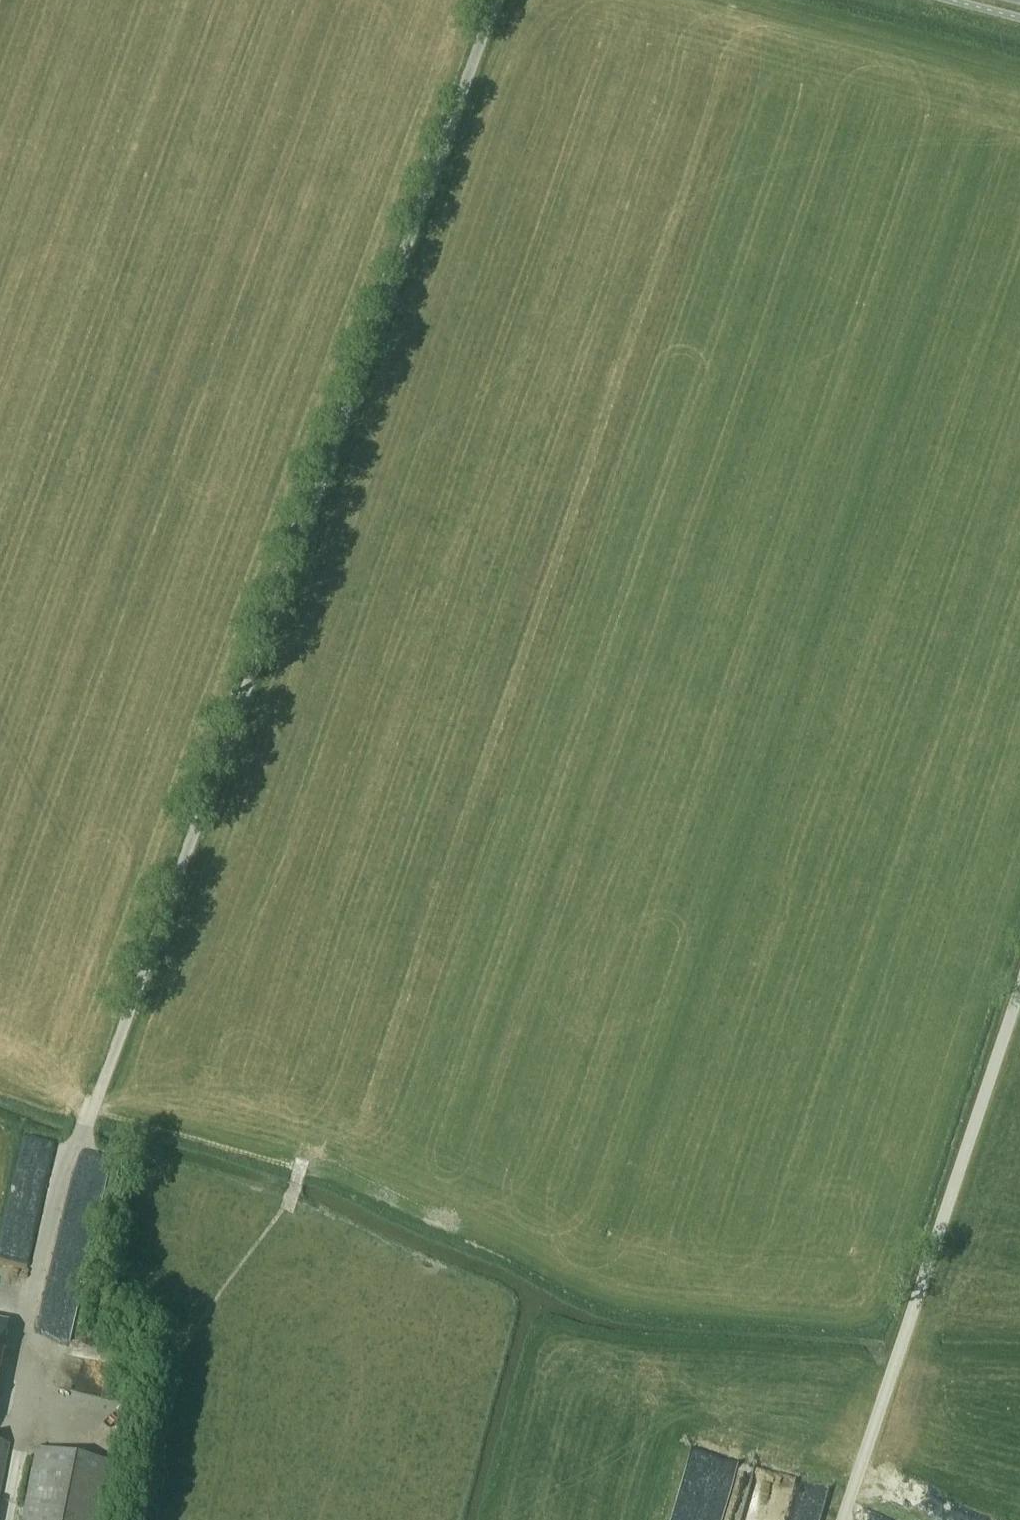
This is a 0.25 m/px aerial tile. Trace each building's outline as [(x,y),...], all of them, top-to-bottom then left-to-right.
[(60,1148),(28,1140),(0,1251),(0,1264),(29,1272),(60,1148)] [(10,1328),(0,1326),(0,1373),(10,1328)] [(10,1444),(0,1442),(0,1490),(10,1444)] [(35,1446),(21,1519),(106,1519),(117,1462),(35,1446)]
